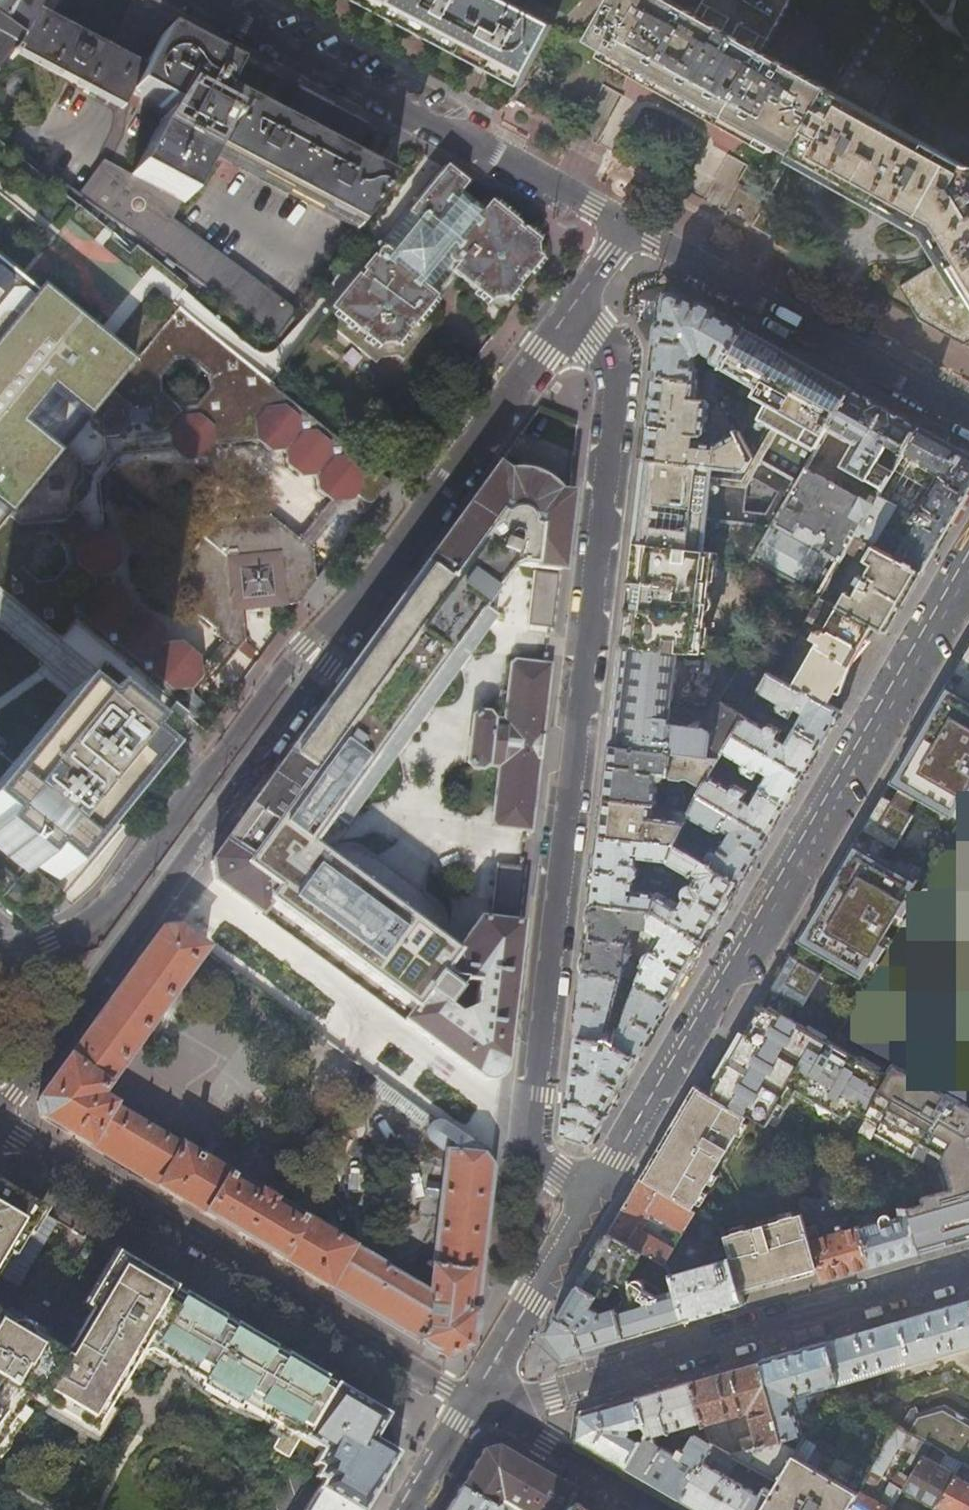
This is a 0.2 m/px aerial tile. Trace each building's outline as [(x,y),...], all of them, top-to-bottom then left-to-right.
[(5,57),(36,12),(42,0),(0,0),(0,64),(5,57)] [(552,25),(505,0),(358,0),(368,5),(415,31),(483,67),(522,87),(552,25)] [(763,53),(696,15),(668,0),(613,0),(590,40),(793,154),(828,89),(763,53)] [(696,15),(763,53),(763,50),(791,0),(705,0),(696,15)] [(833,82),(828,89),(880,118),(883,111),(920,44),(924,46),(931,34),(878,4),(833,82)] [(161,36),(142,69),(128,62),(73,32),(36,12),(5,57),(6,62),(17,54),(120,109),(130,93),(171,114),(166,124),(159,122),(131,175),(103,161),(77,195),(275,340),(295,312),(171,219),(181,201),(183,202),(184,201),(209,154),(210,154),(218,157),(356,231),(393,181),(380,174),(351,160),(368,126),(319,100),(297,88),(280,120),(277,121),(252,108),(222,92),(221,89),(230,72),(203,58),(161,36)] [(968,341),(968,164),(964,163),(880,118),(828,89),(793,154),(928,230),(944,258),(897,288),(919,320),(963,345),(968,341)] [(25,494),(176,310),(251,373),(262,359),(275,340),(77,195),(0,140),(0,526),(25,494)] [(448,168),(445,167),(322,319),(376,364),(381,357),(397,356),(403,361),(431,326),(421,317),(455,275),(490,304),(497,294),(507,302),(522,284),(541,260),(532,252),(539,243),(490,202),(476,218),(454,199),(467,184),(457,176),(448,168)] [(763,202),(765,199),(740,184),(738,184),(737,187),(763,202)] [(775,239),(784,224),(760,211),(752,227),(775,239)] [(723,367),(744,330),(712,311),(675,290),(663,296),(658,340),(654,376),(697,382),(698,370),(694,366),(696,354),(699,354),(703,350),(712,356),(712,361),(723,367)] [(188,717),(195,718),(201,711),(200,704),(194,698),(200,691),(210,679),(196,668),(196,660),(177,644),(161,645),(160,631),(142,615),(126,617),(125,603),(107,587),(91,588),(91,578),(105,576),(116,565),(114,545),(102,534),(97,486),(121,456),(172,451),(184,461),(198,459),(209,447),(255,442),(268,452),(283,451),(283,465),(298,477),(313,475),(314,490),(327,501),(296,539),(267,516),(212,521),(187,552),(192,614),(211,629),(211,636),(217,641),(232,652),(241,642),(238,610),(297,605),(312,584),(311,578),(309,549),(329,524),(332,520),(359,518),(384,483),(251,373),(176,310),(130,367),(86,420),(57,456),(25,494),(4,520),(0,525),(0,595),(58,641),(73,623),(188,717)] [(739,433),(753,460),(746,471),(743,471),(644,459),(640,500),(635,543),(637,544),(715,553),(751,558),(754,558),(807,468),(830,428),(852,390),(822,373),(775,347),(744,330),(723,367),(719,375),(714,384),(719,395),(739,433)] [(714,384),(719,375),(713,371),(705,375),(705,383),(706,383),(714,384)] [(698,382),(697,382),(654,376),(649,423),(644,459),(743,471),(746,471),(753,460),(739,433),(718,445),(701,443),(701,438),(707,434),(710,405),(707,402),(697,400),(698,382)] [(705,393),(719,395),(714,384),(706,383),(705,390),(705,393)] [(880,491),(893,471),(878,464),(878,460),(888,443),(904,452),(918,427),(887,410),(852,390),(830,428),(856,442),(844,465),(874,481),(873,487),(880,491)] [(939,541),(968,490),(968,455),(949,444),(918,427),(904,452),(893,471),(880,491),(877,496),(855,536),(921,572),(939,541)] [(307,850),(310,845),(331,815),(345,825),(368,792),(381,775),(393,758),(405,741),(418,724),(430,707),(442,690),(454,673),(468,655),(493,620),(495,617),(481,606),(506,575),(509,570),(520,565),(558,571),(563,536),(563,533),(567,495),(554,494),(549,487),(542,482),(531,477),(527,476),(521,475),(505,475),(495,468),(478,492),(474,497),(462,513),(449,531),(437,549),(434,552),(424,566),(400,599),(392,611),(387,617),(371,640),(350,669),(349,670),(347,673),(322,707),(310,723),(309,725),(299,740),(274,774),(273,775),(262,790),(260,792),(249,808),(214,856),(210,862),(213,882),(233,896),(258,915),(268,901),(274,894),(282,883),(290,873),(307,850)] [(872,493),(867,502),(807,468),(754,558),(767,565),(820,593),(846,550),(855,536),(877,496),(872,493)] [(846,550),(872,565),(865,576),(860,574),(856,582),(861,585),(859,587),(851,583),(839,605),(873,625),(886,632),(899,610),(921,572),(855,536),(846,550)] [(704,654),(715,553),(637,544),(631,594),(627,630),(629,632),(627,646),(676,652),(688,653),(700,654),(704,654)] [(763,571),(767,565),(754,558),(751,558),(752,564),(763,571)] [(552,629),(558,574),(533,571),(526,625),(552,629)] [(20,881),(28,871),(50,890),(138,782),(148,769),(126,751),(136,740),(158,715),(178,731),(188,717),(73,623),(58,641),(0,595),(0,864),(20,881)] [(839,605),(823,597),(776,675),(828,704),(833,695),(854,659),(868,634),(873,625),(839,605)] [(202,661),(196,668),(210,679),(232,652),(217,641),(204,658),(202,657),(201,660),(202,661)] [(668,725),(676,652),(627,646),(622,646),(621,655),(611,746),(719,759),(735,733),(752,703),(769,673),(746,660),(704,729),(671,726),(668,725)] [(968,678),(968,651),(958,671),(968,678)] [(700,664),(700,654),(688,653),(687,662),(700,664)] [(497,826),(529,830),(531,812),(541,726),(543,705),(548,666),(518,662),(510,667),(503,721),(490,720),(485,713),(477,712),(471,718),(465,761),(471,767),(479,768),(485,763),(498,765),(492,819),(497,826)] [(837,716),(840,711),(828,704),(776,675),(769,673),(752,703),(758,707),(763,698),(762,696),(765,693),(780,702),(778,705),(779,710),(790,716),(796,707),(802,710),(805,712),(800,717),(794,728),(821,744),(837,716)] [(894,782),(951,816),(963,797),(968,801),(968,696),(949,684),(892,782),(894,782)] [(767,725),(765,729),(749,719),(751,714),(753,715),(758,707),(752,703),(735,733),(804,774),(807,769),(821,744),(794,728),(788,739),(789,741),(786,744),(778,739),(783,730),(772,724),(767,725)] [(801,779),(804,774),(735,733),(719,759),(717,764),(723,767),(728,759),(726,757),(728,752),(745,762),(744,772),(754,778),(761,769),(766,772),(762,777),(764,780),(759,789),(786,804),(801,779)] [(717,764),(719,759),(611,746),(608,770),(605,799),(654,805),(655,805),(657,788),(656,785),(658,775),(669,776),(672,780),(682,782),(684,779),(689,779),(704,786),(717,764)] [(737,784),(733,785),(729,789),(713,779),(716,775),(718,776),(723,767),(717,764),(704,786),(699,795),(768,835),(771,830),(786,804),(759,789),(753,799),(751,797),(747,804),(742,800),(748,789),(737,784)] [(863,828),(894,846),(915,813),(883,794),(863,828)] [(732,833),(726,842),(722,842),(718,849),(713,847),(704,861),(740,883),(754,859),(768,835),(699,795),(689,814),(688,816),(717,832),(721,828),(728,832),(730,830),(732,832),(732,833)] [(675,812),(673,821),(653,818),(654,805),(605,799),(603,813),(600,835),(675,845),(678,838),(688,816),(689,814),(675,812)] [(653,911),(658,894),(635,892),(634,890),(635,880),(640,877),(646,877),(647,872),(646,870),(640,870),(637,865),(638,859),(670,863),(675,845),(600,835),(597,866),(592,903),(653,911)] [(699,858),(703,852),(678,838),(675,845),(699,858)] [(863,977),(872,958),(879,961),(887,945),(882,942),(899,913),(905,916),(915,901),(908,896),(919,879),(855,841),(799,939),(863,977)] [(325,856),(310,845),(307,850),(290,873),(282,883),(274,894),(268,901),(284,913),(294,920),(313,934),(348,961),(370,977),(384,987),(398,998),(412,1008),(417,1002),(418,1000),(426,990),(436,976),(442,968),(454,952),(440,942),(421,928),(405,916),(389,904),(380,897),(372,891),(370,890),(357,880),(325,856)] [(670,863),(695,879),(691,885),(687,885),(684,889),(683,892),(685,897),(680,905),(664,896),(668,892),(674,874),(674,873),(667,871),(658,894),(653,911),(706,941),(719,919),(740,883),(704,861),(699,858),(675,845),(670,863)] [(493,904),(519,907),(521,898),(524,867),(498,865),(493,904)] [(647,930),(653,911),(592,903),(589,933),(584,972),(623,976),(627,962),(630,961),(630,958),(634,951),(634,946),(631,941),(632,929),(647,930)] [(685,978),(706,941),(653,911),(647,930),(660,937),(661,939),(651,954),(648,954),(645,957),(646,962),(643,965),(645,967),(639,982),(672,1001),(685,978)] [(478,921),(454,952),(442,968),(436,976),(426,990),(418,1000),(417,1002),(412,1008),(402,1021),(418,1033),(428,1040),(432,1043),(434,1044),(481,1079),(487,1080),(494,1078),(498,1074),(501,1070),(505,1035),(507,1009),(511,986),(511,983),(513,966),(513,961),(517,925),(484,921),(478,921)] [(69,1057),(106,1083),(191,966),(192,966),(204,949),(175,928),(160,930),(69,1057)] [(771,987),(804,1005),(823,972),(791,953),(771,987)] [(637,981),(639,982),(645,967),(643,965),(636,964),(631,977),(637,981)] [(656,1027),(672,1001),(639,982),(637,981),(618,1029),(614,1030),(613,1028),(614,1023),(610,1022),(614,1010),(620,1010),(621,1007),(621,1004),(616,1002),(623,976),(584,972),(581,999),(577,1036),(597,1037),(609,1037),(620,1045),(639,1057),(656,1027)] [(710,1094),(748,1117),(766,1126),(778,1104),(786,1107),(797,1088),(844,1117),(851,1110),(865,1118),(891,1075),(887,1073),(763,1001),(736,1048),(710,1094)] [(597,1042),(597,1037),(577,1036),(571,1084),(565,1136),(573,1138),(588,1144),(618,1092),(639,1057),(620,1045),(617,1050),(614,1049),(607,1056),(599,1053),(601,1044),(597,1042)] [(91,1148),(96,1151),(121,1112),(95,1097),(106,1083),(69,1057),(36,1102),(39,1117),(91,1148)] [(906,1210),(918,1252),(968,1238),(968,1106),(961,1102),(959,1098),(947,1091),(942,1092),(907,1070),(903,1077),(891,1070),(887,1073),(891,1075),(865,1118),(879,1126),(874,1135),(937,1171),(938,1168),(945,1166),(951,1190),(922,1198),(922,1205),(906,1210)] [(378,1078),(373,1082),(365,1091),(414,1128),(426,1113),(378,1078)] [(710,1094),(696,1086),(666,1137),(641,1180),(689,1210),(692,1208),(748,1117),(710,1094)] [(121,1112),(96,1151),(155,1186),(178,1147),(121,1112)] [(443,1154),(484,1155),(435,1120),(433,1120),(430,1120),(428,1121),(425,1123),(424,1125),(422,1127),(422,1129),(421,1131),(421,1134),(422,1137),(424,1139),(426,1142),(430,1145),(443,1154)] [(155,1186),(208,1217),(231,1179),(178,1147),(155,1186)] [(484,1155),(443,1154),(430,1261),(478,1268),(490,1169),(484,1155)] [(208,1217),(289,1266),(312,1229),(231,1179),(208,1217)] [(670,1256),(674,1249),(633,1225),(643,1207),(684,1230),(694,1214),(689,1210),(641,1180),(625,1206),(609,1233),(625,1242),(664,1264),(665,1264),(670,1256)] [(3,1250),(31,1205),(8,1191),(0,1187),(0,1248),(3,1250)] [(804,1216),(818,1266),(823,1280),(848,1273),(871,1266),(860,1228),(852,1203),(799,1197),(804,1216)] [(888,1208),(888,1221),(860,1228),(871,1266),(895,1259),(918,1252),(906,1210),(888,1208)] [(720,1260),(718,1262),(673,1275),(685,1320),(713,1312),(743,1303),(723,1238),(719,1228),(694,1214),(684,1230),(707,1244),(720,1260)] [(818,1266),(804,1216),(723,1238),(739,1289),(780,1277),(818,1266)] [(338,1243),(312,1229),(289,1266),(335,1293),(358,1256),(347,1250),(342,1246),(338,1243)] [(625,1242),(609,1233),(602,1245),(580,1283),(595,1292),(625,1242)] [(673,1275),(670,1267),(665,1264),(664,1264),(625,1242),(595,1292),(608,1300),(616,1305),(625,1337),(655,1329),(685,1320),(673,1275)] [(145,1350),(199,1381),(196,1385),(236,1408),(238,1404),(300,1440),(334,1384),(292,1360),(245,1332),(211,1312),(166,1285),(115,1255),(107,1250),(76,1301),(82,1305),(56,1347),(21,1326),(24,1320),(11,1311),(7,1317),(0,1313),(0,1430),(24,1397),(88,1434),(133,1355),(145,1350)] [(358,1256),(335,1293),(446,1358),(469,1347),(473,1310),(478,1268),(430,1261),(404,1280),(358,1256)] [(673,1259),(670,1256),(665,1264),(670,1267),(673,1259)] [(595,1292),(580,1283),(565,1308),(549,1335),(564,1354),(597,1345),(625,1337),(616,1305),(608,1300),(608,1310),(601,1312),(596,1309),(599,1304),(593,1298),(595,1292)] [(942,1308),(864,1331),(826,1342),(838,1384),(968,1346),(968,1301),(942,1308)] [(838,1384),(826,1342),(795,1351),(758,1361),(781,1439),(805,1433),(810,1425),(804,1421),(801,1426),(792,1396),(820,1388),(824,1402),(816,1397),(803,1418),(812,1423),(831,1393),(839,1391),(838,1384)] [(781,1439),(758,1361),(732,1369),(691,1381),(702,1421),(705,1431),(708,1442),(711,1444),(730,1454),(741,1451),(739,1444),(732,1446),(724,1418),(749,1412),(758,1446),(778,1440),(781,1439)] [(702,1421),(691,1381),(665,1388),(637,1396),(646,1433),(651,1436),(702,1421)] [(373,1441),(387,1417),(387,1416),(365,1403),(334,1384),(300,1440),(319,1451),(311,1464),(318,1468),(313,1476),(320,1480),(303,1509),(364,1509),(384,1476),(396,1456),(373,1441)] [(844,1395),(852,1401),(855,1394),(848,1390),(844,1395)] [(761,1509),(847,1509),(858,1491),(864,1480),(896,1425),(870,1410),(869,1411),(852,1401),(844,1395),(841,1393),(839,1391),(831,1393),(812,1423),(810,1425),(805,1433),(795,1450),(761,1509)] [(612,1404),(580,1413),(577,1438),(607,1455),(626,1467),(641,1442),(629,1435),(630,1429),(642,1426),(637,1436),(643,1439),(646,1433),(637,1396),(612,1404)] [(944,1404),(915,1414),(904,1430),(928,1445),(968,1469),(968,1418),(944,1404)] [(896,1425),(864,1480),(873,1485),(898,1440),(916,1450),(903,1474),(898,1471),(890,1482),(889,1481),(877,1501),(858,1491),(847,1509),(891,1509),(904,1487),(921,1457),(928,1445),(904,1430),(896,1425)] [(694,1434),(693,1435),(708,1442),(705,1431),(694,1434)] [(641,1442),(626,1467),(656,1484),(680,1499),(711,1444),(708,1442),(693,1435),(683,1451),(678,1448),(674,1455),(656,1445),(655,1439),(651,1436),(646,1433),(643,1439),(641,1442)] [(758,1446),(741,1451),(730,1454),(711,1444),(680,1499),(699,1509),(761,1509),(795,1450),(778,1440),(758,1446)] [(458,1490),(492,1509),(509,1509),(510,1508),(514,1509),(561,1509),(572,1491),(557,1483),(517,1460),(495,1448),(489,1449),(482,1451),(470,1470),(458,1490)] [(955,1477),(921,1457),(904,1487),(937,1506),(955,1477)] [(937,1506),(944,1509),(968,1509),(968,1483),(955,1476),(955,1477),(937,1506)] [(446,1509),(492,1509),(458,1490),(448,1507),(446,1509)]
